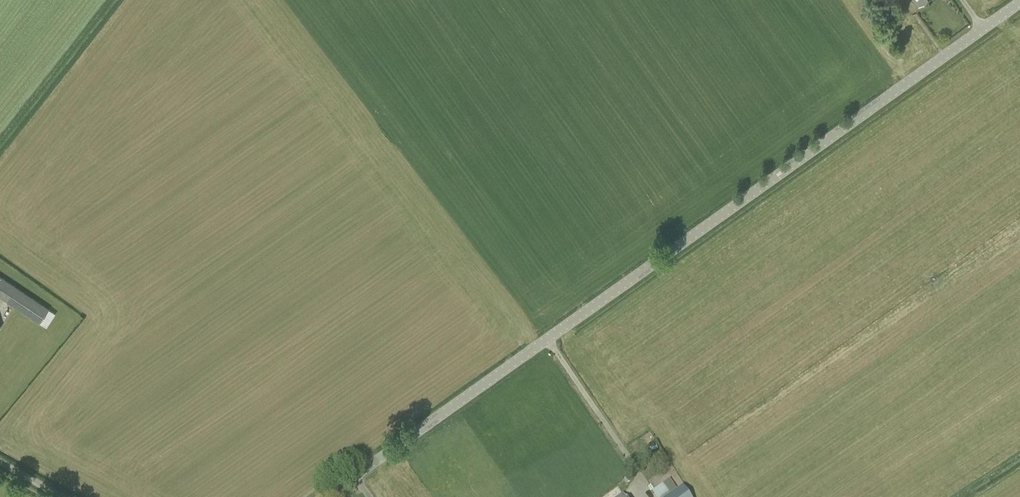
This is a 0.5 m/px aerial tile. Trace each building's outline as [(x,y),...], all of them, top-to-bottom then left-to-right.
[(882,9),(894,0),(876,0),(882,9)] [(49,308),(0,276),(0,297),(39,323),(49,308)] [(670,479),(663,483),(669,493),(676,488),(670,479)] [(683,485),(665,496),(691,496),(683,485)]
